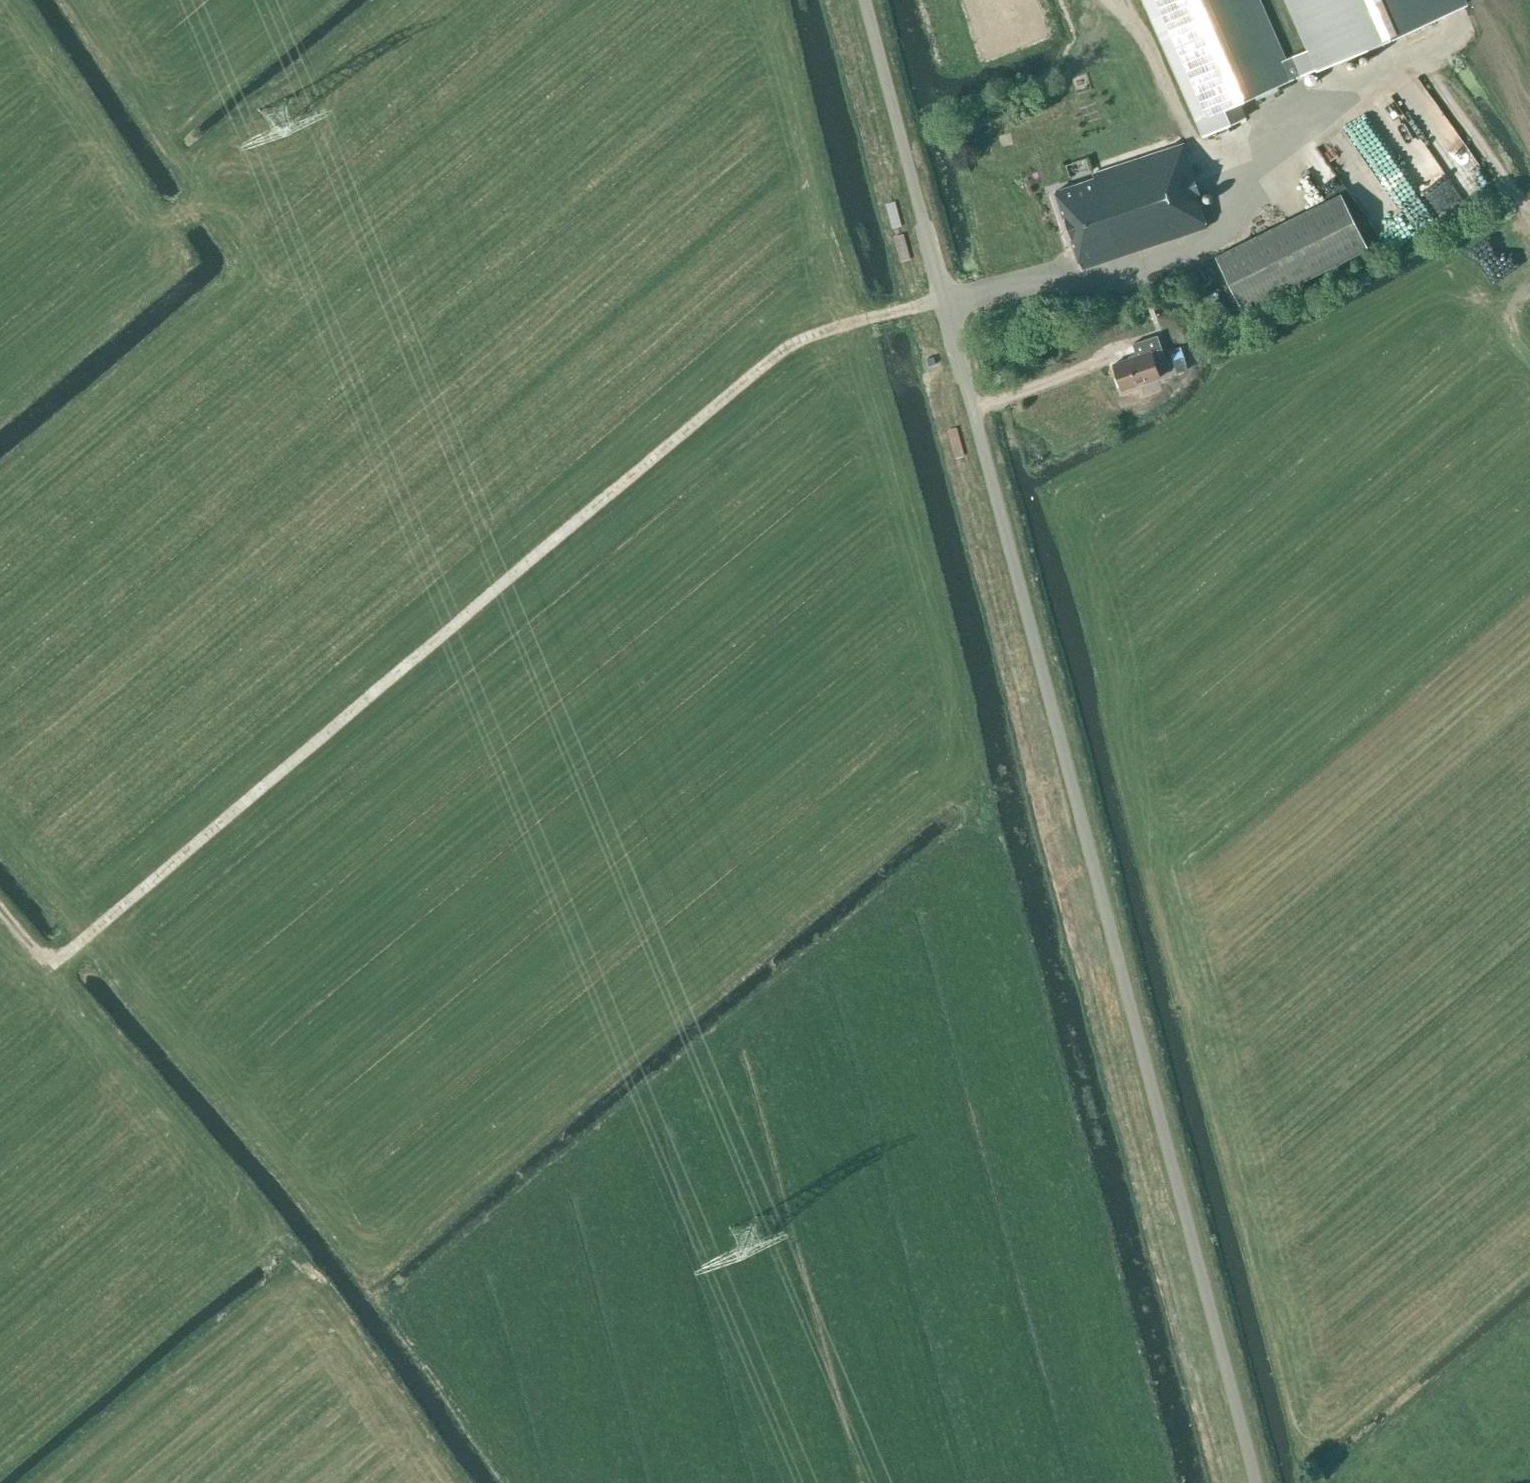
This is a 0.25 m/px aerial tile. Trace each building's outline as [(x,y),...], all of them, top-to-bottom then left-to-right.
[(1081,269),(1204,230),(1197,208),(1201,207),(1194,184),(1254,165),(1248,146),(1253,145),(1240,105),(1293,82),(1292,78),(1283,59),(1258,0),(1144,0),(1197,122),(1176,129),(1174,121),(1084,150),(1094,180),(1057,192),(1081,269)] [(1292,78),(1317,66),(1318,68),(1464,6),(1462,0),(1291,0),(1311,46),(1283,59),(1292,78)] [(1433,181),(1425,186),(1439,206),(1446,201),(1433,181)] [(1213,258),(1239,313),(1365,252),(1339,197),(1213,258)] [(1113,366),(1122,392),(1140,385),(1144,397),(1161,391),(1157,379),(1162,378),(1158,364),(1167,361),(1158,336),(1132,345),(1136,357),(1113,366)]
